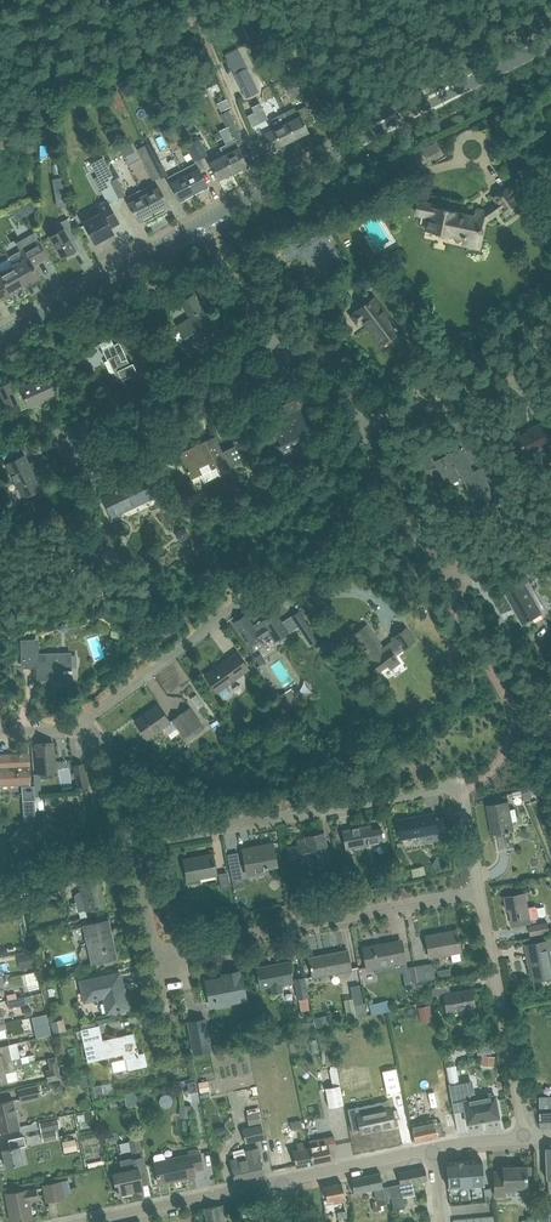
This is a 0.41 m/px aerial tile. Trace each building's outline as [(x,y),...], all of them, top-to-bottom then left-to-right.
[(256,37),(248,20),(241,23),(248,40),(256,37)] [(181,52),(199,42),(194,35),(177,45),(181,52)] [(225,55),(230,67),(246,98),(259,92),(243,61),(237,49),(225,55)] [(207,91),(212,98),(220,93),(214,86),(207,91)] [(287,90),(291,99),(300,95),(296,86),(287,90)] [(125,105),(118,90),(110,93),(117,108),(125,105)] [(159,103),(155,96),(147,100),(151,107),(159,103)] [(226,99),(217,103),(221,111),(229,107),(226,99)] [(251,106),(256,115),(264,110),(260,102),(251,106)] [(323,103),(316,106),(321,117),(328,114),(323,103)] [(287,122),(296,138),(309,132),(305,124),(314,120),(308,109),(307,105),(295,111),(298,116),(287,122)] [(234,122),(228,111),(224,113),(220,114),(234,140),(220,148),(224,155),(232,173),(233,175),(248,168),(237,145),(243,142),(237,131),(233,122),(234,122)] [(296,138),(287,122),(283,113),(277,116),(272,119),(270,124),(272,129),(273,130),(264,134),(271,148),(280,144),(281,146),(296,138)] [(495,125),(498,126),(502,125),(503,122),(502,118),(498,117),(494,119),(494,122),(495,125)] [(191,139),(192,141),(201,158),(207,155),(198,138),(197,136),(191,139)] [(205,166),(201,158),(192,141),(186,144),(195,162),(181,169),(193,192),(202,188),(204,191),(209,188),(203,177),(199,169),(205,166)] [(150,142),(144,145),(160,177),(161,178),(167,175),(150,142)] [(422,149),(427,157),(432,155),(435,160),(443,156),(436,142),(422,149)] [(36,146),(38,159),(47,158),(45,145),(36,146)] [(160,177),(144,145),(138,149),(153,180),(160,177)] [(218,180),(232,173),(224,155),(210,162),(209,162),(218,180)] [(102,158),(93,163),(99,176),(94,179),(107,201),(108,204),(119,198),(110,181),(114,179),(102,158)] [(193,192),(181,169),(167,176),(175,192),(180,203),(186,200),(184,197),(193,192)] [(53,178),(54,205),(62,205),(61,178),(53,178)] [(114,179),(110,181),(119,198),(125,195),(117,178),(114,179)] [(168,204),(162,193),(156,181),(141,189),(152,212),(168,204)] [(498,203),(493,206),(498,213),(503,210),(507,215),(522,204),(510,187),(495,198),(498,203)] [(152,212),(141,189),(126,197),(137,220),(152,212)] [(100,212),(83,221),(89,232),(95,243),(113,233),(110,227),(119,222),(113,212),(108,204),(107,201),(97,207),(100,212)] [(421,201),(418,214),(431,217),(428,230),(437,232),(439,235),(446,236),(449,235),(468,239),(467,245),(479,247),(485,218),(489,219),(493,216),(488,210),(478,208),(476,216),(440,208),(441,205),(421,201)] [(30,202),(18,207),(22,215),(34,209),(30,202)] [(347,216),(338,221),(341,226),(350,221),(347,216)] [(57,231),(50,236),(61,257),(75,250),(71,241),(78,237),(68,218),(54,226),(57,231)] [(312,271),(338,255),(324,231),(303,244),(299,239),(283,249),(290,261),(302,254),(312,271)] [(12,263),(14,265),(25,284),(39,276),(31,262),(37,259),(39,263),(48,258),(34,234),(26,239),(30,246),(9,258),(12,263)] [(25,284),(14,265),(0,273),(0,294),(4,301),(4,300),(3,299),(17,291),(18,293),(19,292),(17,289),(25,284)] [(193,295),(182,302),(191,317),(178,325),(184,337),(191,347),(216,331),(203,309),(202,310),(193,296),(194,295),(193,295)] [(382,344),(391,337),(398,331),(376,301),(369,306),(366,303),(357,311),(351,316),(358,324),(363,320),(382,344)] [(130,364),(122,348),(119,342),(115,344),(103,350),(107,360),(109,359),(116,372),(118,371),(128,393),(152,382),(145,368),(137,372),(133,363),(130,364)] [(93,370),(89,363),(81,367),(85,375),(93,370)] [(9,383),(0,387),(0,389),(8,407),(18,403),(17,400),(24,396),(29,407),(39,403),(38,401),(58,392),(51,374),(20,388),(22,392),(15,395),(9,383)] [(275,420),(270,422),(280,443),(275,446),(282,461),(293,456),(294,456),(296,454),(296,451),(293,446),(314,436),(305,419),(310,417),(312,414),(312,411),(304,394),(302,395),(302,397),(297,400),(296,398),(295,399),(296,400),(291,403),(290,401),(289,401),(291,405),(282,410),(282,409),(281,408),(280,408),(279,408),(278,408),(271,412),(275,420)] [(519,436),(528,454),(550,443),(550,431),(546,421),(536,426),(537,428),(519,436)] [(7,433),(0,434),(0,444),(9,442),(7,433)] [(179,453),(192,478),(201,473),(205,481),(220,473),(216,466),(218,465),(227,461),(229,465),(247,456),(239,438),(234,437),(233,441),(235,446),(222,452),(215,436),(205,441),(207,444),(198,448),(196,446),(180,453),(179,453)] [(436,461),(448,485),(464,477),(473,497),(492,488),(482,468),(474,471),(463,448),(436,461)] [(23,498),(31,494),(42,489),(25,454),(6,463),(23,498)] [(181,472),(173,476),(178,485),(185,481),(181,472)] [(155,492),(154,491),(149,480),(135,487),(132,480),(114,489),(115,491),(104,497),(112,515),(135,504),(134,502),(155,492)] [(302,481),(291,486),(295,494),(306,489),(302,481)] [(480,506),(494,499),(491,492),(477,499),(480,506)] [(177,532),(176,537),(179,540),(181,541),(184,541),(187,538),(187,537),(188,533),(185,530),(180,529),(177,532)] [(102,533),(94,562),(115,568),(118,559),(109,556),(115,536),(102,533)] [(323,573),(315,562),(309,567),(317,577),(323,573)] [(519,587),(517,588),(506,594),(523,624),(543,612),(526,583),(524,580),(517,584),(518,585),(517,586),(518,587),(519,586),(519,587)] [(398,586),(406,600),(409,599),(407,594),(410,592),(405,583),(398,586)] [(234,622),(250,646),(254,651),(264,643),(261,639),(270,633),(275,642),(279,640),(280,642),(287,637),(286,635),(299,626),(300,628),(299,629),(310,645),(319,640),(308,623),(307,624),(299,611),(292,616),(292,617),(282,624),(274,612),(261,620),(262,622),(254,627),(245,614),(234,622)] [(376,673),(386,666),(387,666),(390,671),(401,663),(398,658),(395,655),(416,640),(406,627),(391,638),(392,640),(381,649),(373,638),(375,636),(371,630),(368,632),(364,627),(352,636),(370,661),(368,662),(376,673)] [(18,629),(6,631),(8,638),(19,636),(18,629)] [(72,672),(72,669),(71,653),(38,654),(37,640),(36,640),(36,637),(34,637),(34,640),(21,641),(23,666),(24,666),(38,666),(38,679),(53,679),(53,681),(69,681),(68,672),(72,672)] [(532,657),(537,652),(527,643),(522,649),(532,657)] [(120,656),(113,652),(109,660),(116,663),(120,656)] [(205,675),(217,692),(221,698),(223,698),(231,693),(231,692),(226,685),(249,669),(237,652),(205,675)] [(266,661),(260,653),(255,657),(260,665),(266,661)] [(292,689),(279,697),(286,709),(300,701),(292,689)] [(195,694),(188,698),(194,708),(201,704),(195,694)] [(157,705),(135,721),(147,738),(163,727),(168,734),(177,727),(184,736),(187,740),(195,734),(192,730),(201,723),(197,717),(190,707),(170,722),(157,705)] [(394,727),(388,731),(396,741),(408,732),(401,723),(395,728),(394,727)] [(389,738),(373,748),(377,754),(393,745),(389,738)] [(53,742),(36,743),(37,755),(38,774),(40,774),(45,774),(53,773),(53,772),(52,762),(55,761),(53,742)] [(193,755),(189,749),(180,753),(184,760),(193,755)] [(202,757),(197,760),(199,762),(197,764),(204,775),(221,764),(212,750),(202,757)] [(333,762),(337,768),(357,757),(353,750),(333,762)] [(30,785),(29,773),(28,753),(20,753),(20,754),(0,755),(0,786),(9,786),(30,785)] [(70,760),(56,761),(57,787),(71,787),(70,760)] [(88,790),(83,763),(74,765),(79,792),(88,790)] [(311,770),(295,776),(298,782),(313,777),(311,770)] [(33,787),(22,787),(23,801),(35,800),(33,787)] [(219,789),(209,795),(213,801),(223,795),(219,789)] [(532,798),(529,789),(522,791),(525,800),(532,798)] [(493,834),(505,832),(514,830),(508,801),(488,805),(493,834)] [(36,810),(23,811),(24,820),(36,819),(36,810)] [(439,840),(438,832),(434,813),(397,820),(400,839),(420,835),(421,842),(423,843),(439,840)] [(342,830),(345,845),(345,848),(355,847),(384,842),(381,827),(372,829),(371,824),(342,830)] [(311,865),(329,862),(325,838),(315,840),(315,835),(305,837),(307,844),(288,847),(290,861),(309,857),(311,865)] [(253,875),(268,872),(267,867),(276,865),(272,843),(243,848),(247,871),(251,870),(252,870),(253,875)] [(237,852),(228,854),(232,874),(241,872),(237,852)] [(188,880),(216,875),(213,854),(184,859),(188,880)] [(34,859),(20,866),(24,873),(38,866),(34,859)] [(424,873),(422,866),(412,869),(414,876),(424,873)] [(228,872),(219,873),(221,889),(231,887),(228,872)] [(342,891),(339,875),(328,877),(331,893),(342,891)] [(98,876),(86,878),(79,880),(82,892),(80,893),(76,895),(75,899),(77,912),(105,906),(98,876)] [(43,901),(57,894),(71,887),(67,879),(53,886),(40,893),(43,901)] [(535,906),(527,907),(525,893),(505,897),(507,905),(509,905),(513,926),(515,925),(516,928),(524,926),(524,924),(530,922),(530,920),(538,919),(540,916),(538,907),(535,906)] [(96,922),(84,925),(88,946),(92,962),(96,961),(104,960),(116,957),(108,920),(96,922)] [(546,922),(529,925),(531,934),(548,931),(546,922)] [(426,937),(428,949),(430,957),(460,951),(456,929),(445,931),(446,933),(426,937)] [(548,978),(550,977),(550,957),(549,949),(550,949),(550,940),(533,943),(535,951),(528,952),(529,961),(532,960),(536,980),(548,978)] [(394,946),(393,941),(363,947),(367,967),(374,966),(376,973),(397,969),(398,971),(400,973),(403,972),(406,990),(418,988),(414,966),(406,967),(406,964),(402,944),(394,946)] [(24,952),(28,968),(35,966),(31,950),(24,952)] [(44,950),(36,951),(37,959),(45,958),(44,950)] [(351,970),(350,962),(348,950),(309,957),(313,977),(351,970)] [(256,967),(259,979),(260,988),(270,986),(272,993),(281,991),(280,985),(293,982),(289,963),(269,967),(268,965),(256,967)] [(418,982),(426,980),(435,978),(433,963),(415,966),(418,982)] [(450,968),(437,970),(438,976),(451,974),(450,968)] [(210,1001),(222,999),(226,998),(227,1002),(246,999),(240,970),(222,974),(223,978),(217,980),(217,978),(206,981),(210,1001)] [(36,971),(24,974),(27,985),(39,982),(36,971)] [(106,1013),(116,1010),(128,1008),(119,972),(80,981),(84,1001),(102,996),(106,1013)] [(294,980),(298,999),(307,997),(304,978),(294,980)] [(447,1012),(462,1009),(474,1007),(471,988),(450,992),(449,984),(431,987),(433,995),(444,993),(447,1012)] [(350,987),(354,1005),(355,1013),(356,1018),(368,1015),(365,1003),(363,1003),(360,985),(350,987)] [(6,1000),(8,1008),(25,1004),(24,996),(6,1000)] [(372,1014),(386,1011),(390,1010),(388,1000),(369,1004),(372,1014)] [(433,1016),(431,1005),(418,1008),(420,1019),(433,1016)] [(32,1015),(30,1007),(23,1009),(25,1017),(32,1015)] [(326,1014),(314,1017),(317,1028),(329,1025),(326,1014)] [(205,1019),(188,1022),(194,1053),(210,1050),(205,1019)] [(300,1032),(315,1029),(314,1021),(299,1024),(300,1032)] [(48,1024),(34,1027),(36,1037),(50,1034),(48,1024)] [(129,1069),(135,1067),(147,1065),(144,1053),(138,1054),(133,1033),(102,1040),(98,1025),(96,1026),(82,1029),(81,1029),(87,1061),(125,1052),(129,1069)] [(14,1065),(29,1061),(28,1055),(12,1059),(10,1051),(0,1053),(0,1068),(14,1065)] [(494,1056),(481,1055),(481,1065),(494,1066),(494,1056)] [(60,1078),(56,1056),(48,1058),(50,1069),(46,1070),(48,1081),(60,1078)] [(333,1056),(325,1057),(327,1065),(334,1063),(333,1056)] [(295,1067),(302,1075),(310,1069),(303,1061),(295,1067)] [(71,1070),(70,1063),(61,1064),(62,1072),(71,1070)] [(15,1071),(14,1065),(0,1068),(0,1083),(18,1079),(16,1071),(15,1071)] [(343,1104),(336,1066),(329,1067),(333,1087),(326,1088),(330,1107),(343,1104)] [(396,1069),(383,1072),(387,1093),(400,1090),(396,1069)] [(77,1076),(80,1088),(89,1086),(86,1074),(77,1076)] [(198,1092),(196,1080),(187,1082),(188,1093),(198,1092)] [(200,1092),(210,1090),(208,1080),(198,1082),(200,1092)] [(464,1081),(450,1084),(455,1112),(465,1110),(467,1124),(499,1118),(495,1095),(492,1095),(490,1093),(485,1094),(484,1097),(468,1100),(464,1081)] [(54,1092),(63,1090),(61,1082),(53,1083),(54,1092)] [(104,1095),(102,1084),(93,1086),(95,1097),(104,1095)] [(21,1100),(40,1096),(38,1086),(19,1090),(21,1100)] [(134,1092),(125,1093),(127,1105),(136,1103),(134,1092)] [(539,1097),(540,1110),(541,1128),(550,1127),(550,1096),(539,1097)] [(20,1127),(14,1099),(0,1102),(0,1131),(10,1129),(20,1127)] [(388,1100),(347,1109),(352,1131),(360,1129),(361,1132),(374,1129),(374,1131),(381,1129),(380,1127),(394,1125),(388,1100)] [(449,1101),(439,1103),(442,1115),(446,1114),(449,1127),(454,1125),(451,1113),(449,1101)] [(190,1117),(191,1107),(181,1106),(180,1116),(190,1117)] [(258,1112),(246,1114),(249,1125),(261,1122),(258,1112)] [(56,1129),(55,1129),(60,1128),(60,1127),(63,1126),(61,1118),(39,1122),(41,1132),(56,1129)] [(290,1128),(301,1128),(301,1119),(290,1120),(290,1128)] [(411,1125),(412,1130),(415,1142),(444,1135),(441,1121),(437,1122),(437,1119),(411,1125)] [(242,1130),(245,1142),(264,1138),(262,1126),(242,1130)] [(43,1141),(57,1138),(56,1129),(41,1132),(43,1141)] [(290,1129),(270,1133),(275,1157),(293,1153),(294,1155),(296,1167),(305,1165),(300,1143),(302,1143),(303,1148),(310,1146),(309,1141),(308,1135),(292,1138),(290,1129)] [(315,1140),(309,1141),(310,1146),(314,1163),(323,1161),(331,1160),(328,1146),(336,1144),(334,1135),(332,1136),(331,1131),(317,1134),(318,1139),(315,1140)] [(355,1140),(355,1142),(358,1154),(382,1149),(378,1132),(369,1134),(369,1137),(355,1140)] [(6,1167),(18,1164),(23,1163),(19,1146),(25,1145),(24,1136),(8,1139),(10,1148),(2,1150),(6,1167)] [(130,1140),(132,1151),(141,1149),(139,1138),(130,1140)] [(75,1139),(62,1142),(65,1152),(77,1149),(75,1139)] [(302,1143),(300,1143),(305,1165),(314,1163),(310,1146),(303,1148),(302,1143)] [(264,1172),(261,1160),(258,1147),(248,1149),(245,1150),(245,1156),(230,1159),(231,1163),(234,1181),(253,1177),(252,1174),(264,1172)] [(189,1155),(165,1160),(164,1155),(162,1153),(155,1154),(154,1157),(155,1162),(159,1183),(194,1175),(193,1170),(203,1168),(199,1149),(189,1151),(189,1155)] [(539,1211),(540,1221),(550,1221),(550,1149),(545,1149),(546,1161),(546,1179),(548,1179),(549,1193),(547,1193),(548,1211),(539,1211)] [(143,1189),(139,1172),(146,1170),(143,1157),(131,1160),(130,1159),(128,1159),(128,1160),(123,1161),(125,1170),(113,1173),(118,1195),(143,1189)] [(469,1160),(471,1186),(483,1185),(481,1159),(469,1160)] [(87,1168),(102,1164),(101,1160),(86,1163),(87,1168)] [(469,1160),(458,1161),(460,1186),(471,1186),(469,1160)] [(448,1187),(460,1186),(458,1161),(446,1162),(448,1187)] [(515,1188),(526,1188),(526,1168),(515,1168),(515,1166),(508,1167),(508,1168),(504,1169),(504,1177),(495,1177),(494,1171),(495,1196),(506,1196),(505,1192),(515,1192),(515,1188)] [(389,1186),(391,1198),(394,1210),(405,1208),(403,1196),(414,1194),(412,1183),(427,1180),(425,1167),(398,1172),(400,1184),(389,1186)] [(386,1209),(385,1199),(391,1198),(389,1186),(383,1187),(380,1172),(351,1178),(354,1193),(374,1189),(376,1201),(372,1202),(374,1211),(386,1209)] [(43,1184),(46,1201),(64,1198),(60,1181),(43,1184)] [(342,1183),(324,1187),(327,1201),(333,1200),(334,1203),(346,1200),(342,1183)] [(36,1188),(6,1193),(11,1221),(33,1218),(29,1200),(38,1199),(36,1188)] [(484,1189),(486,1202),(492,1201),(491,1188),(484,1189)] [(223,1204),(204,1208),(207,1221),(226,1221),(223,1204)] [(337,1212),(339,1219),(347,1217),(346,1210),(337,1212)]
